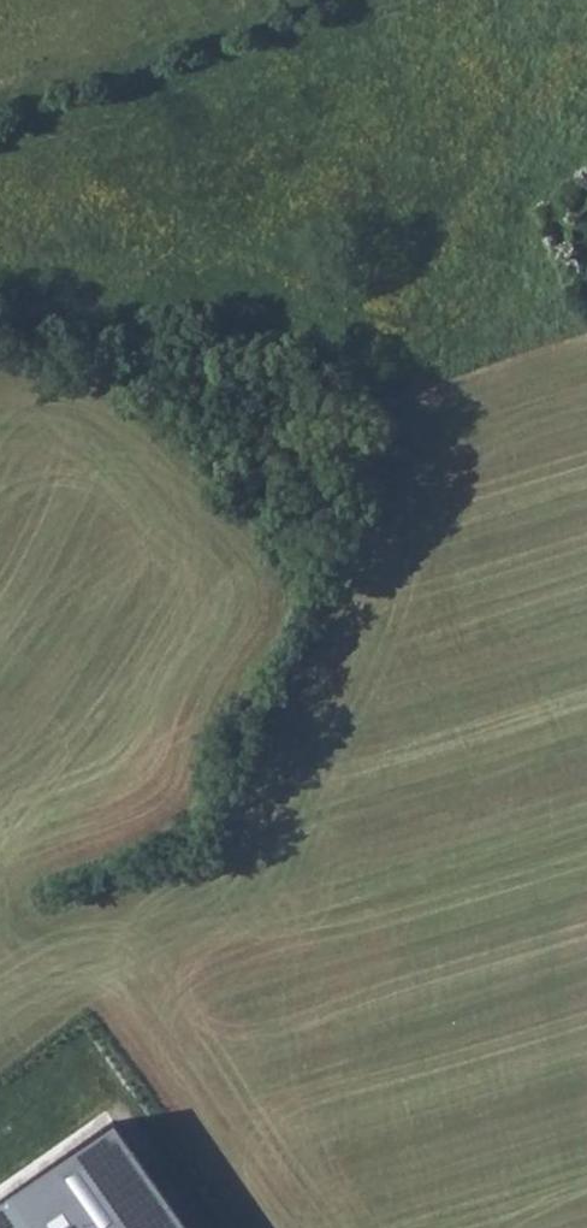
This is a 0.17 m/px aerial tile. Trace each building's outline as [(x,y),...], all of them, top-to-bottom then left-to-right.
[(0,1200),(0,1227),(186,1227),(115,1123),(0,1200)]
